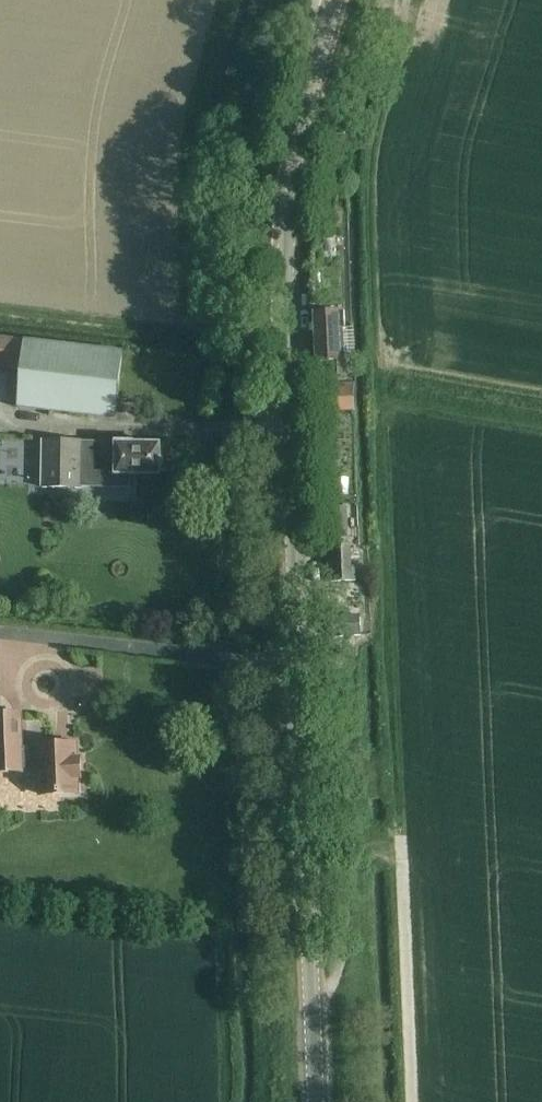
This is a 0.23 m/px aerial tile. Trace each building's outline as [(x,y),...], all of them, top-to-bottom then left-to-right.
[(322,230),(320,259),(335,260),(336,231),(322,230)] [(319,312),(313,312),(314,329),(314,331),(316,362),(328,362),(328,363),(328,377),(338,377),(337,362),(337,361),(339,361),(339,360),(339,354),(338,329),(344,328),(343,311),(337,311),(319,312)] [(121,352),(0,338),(0,367),(20,369),(16,407),(114,418),(121,352)] [(349,387),(325,388),(326,412),(354,411),(353,394),(353,387),(349,387)] [(114,442),(42,441),(42,483),(42,488),(130,489),(130,474),(159,475),(159,472),(162,468),(159,453),(159,444),(133,444),(133,442),(114,442)] [(329,538),(342,538),(341,507),(328,507),(329,538)] [(326,583),(352,581),(351,546),(325,547),(326,583)] [(334,637),(343,636),(359,636),(358,615),(333,616),(334,637)] [(18,714),(0,715),(0,774),(38,773),(39,794),(77,793),(77,778),(80,778),(79,759),(76,759),(75,744),(38,745),(38,747),(20,748),(18,714)]
